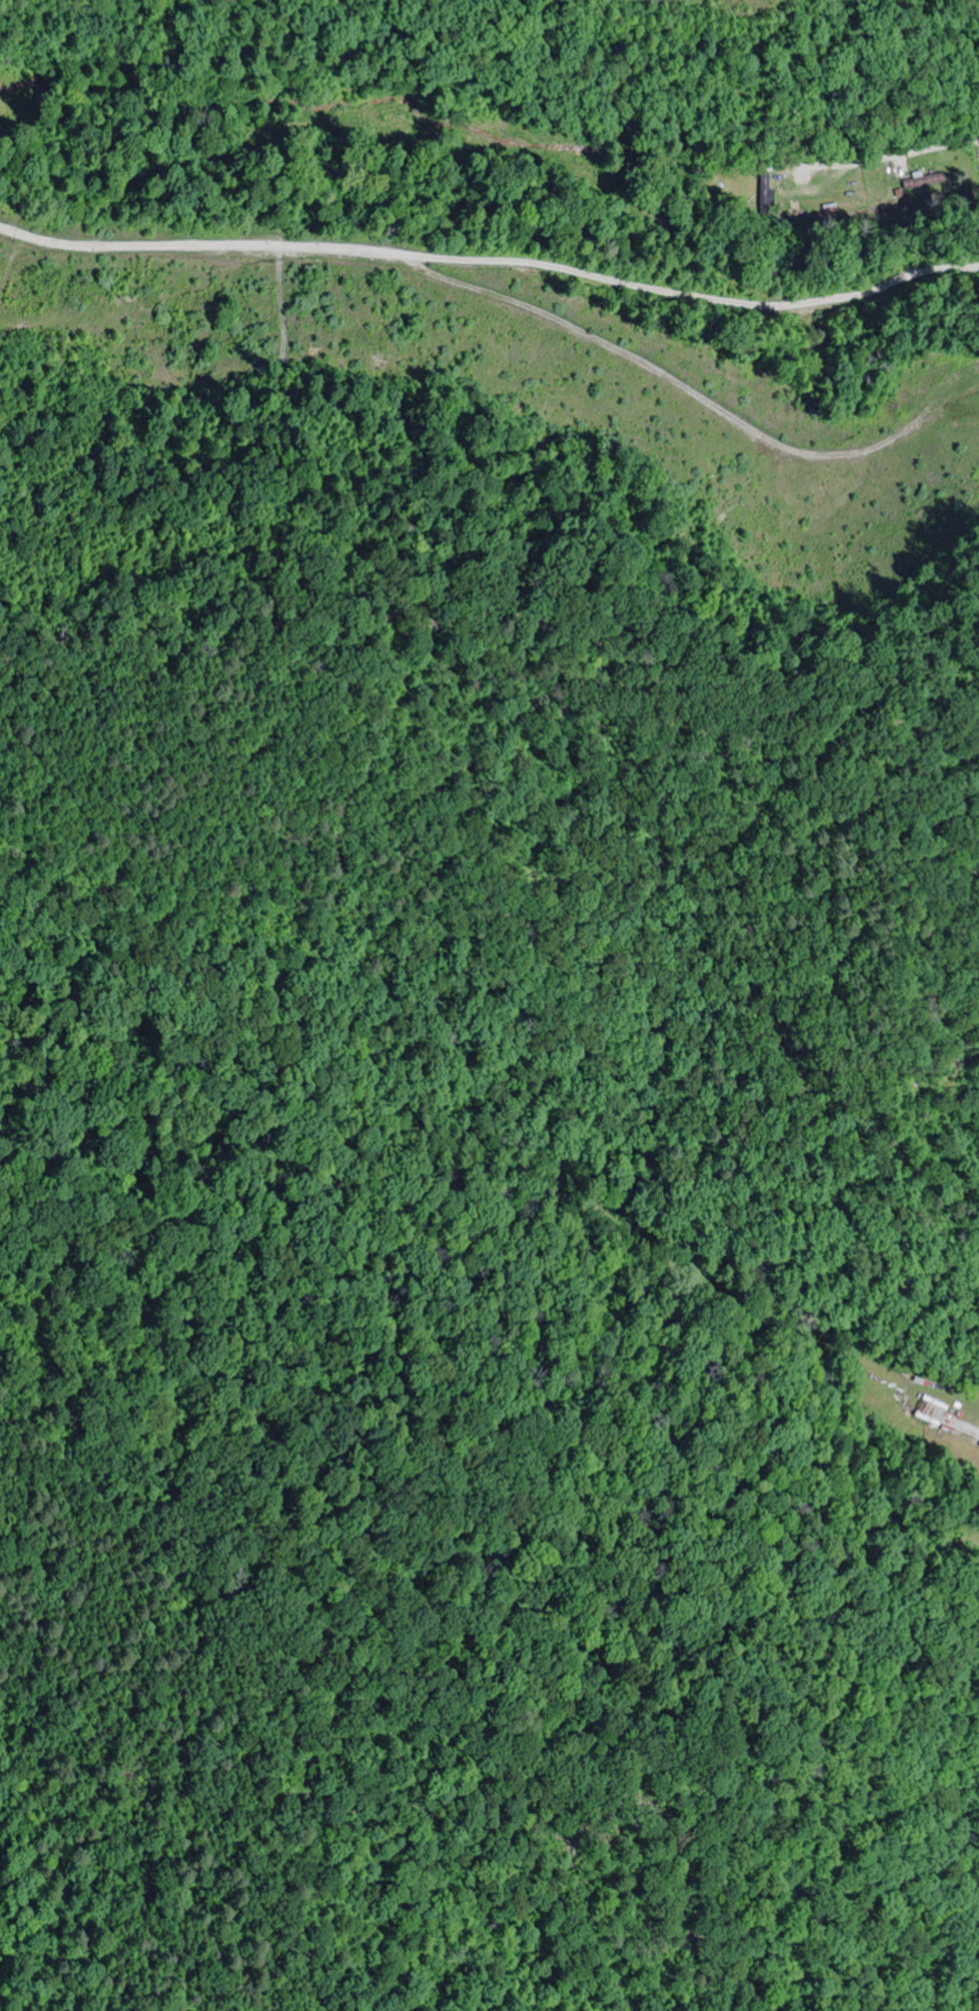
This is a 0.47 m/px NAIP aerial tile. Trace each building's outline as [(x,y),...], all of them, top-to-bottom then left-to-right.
[(758,195),(767,198),(773,176),(764,173),(758,195)]
